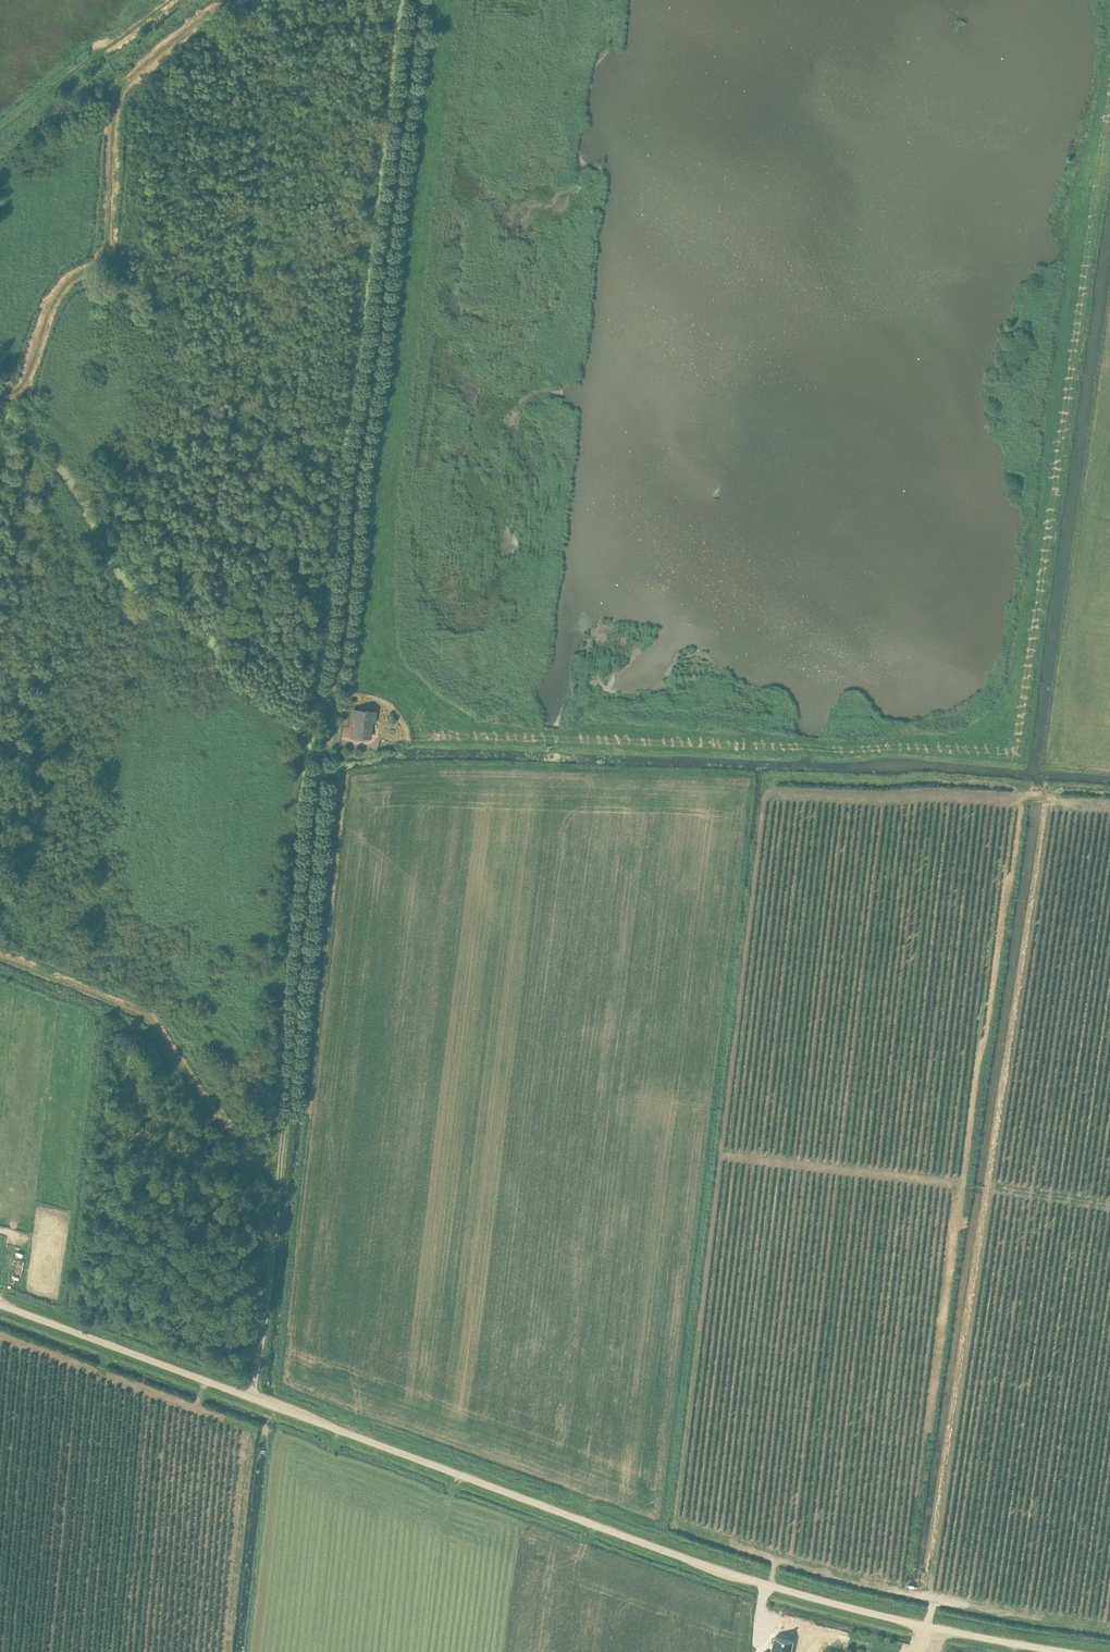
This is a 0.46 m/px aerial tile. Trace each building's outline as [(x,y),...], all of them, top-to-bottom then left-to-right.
[(354,735),(365,736),(373,737),(376,711),(364,710),(353,709),(352,719),(355,719),(354,735)]
